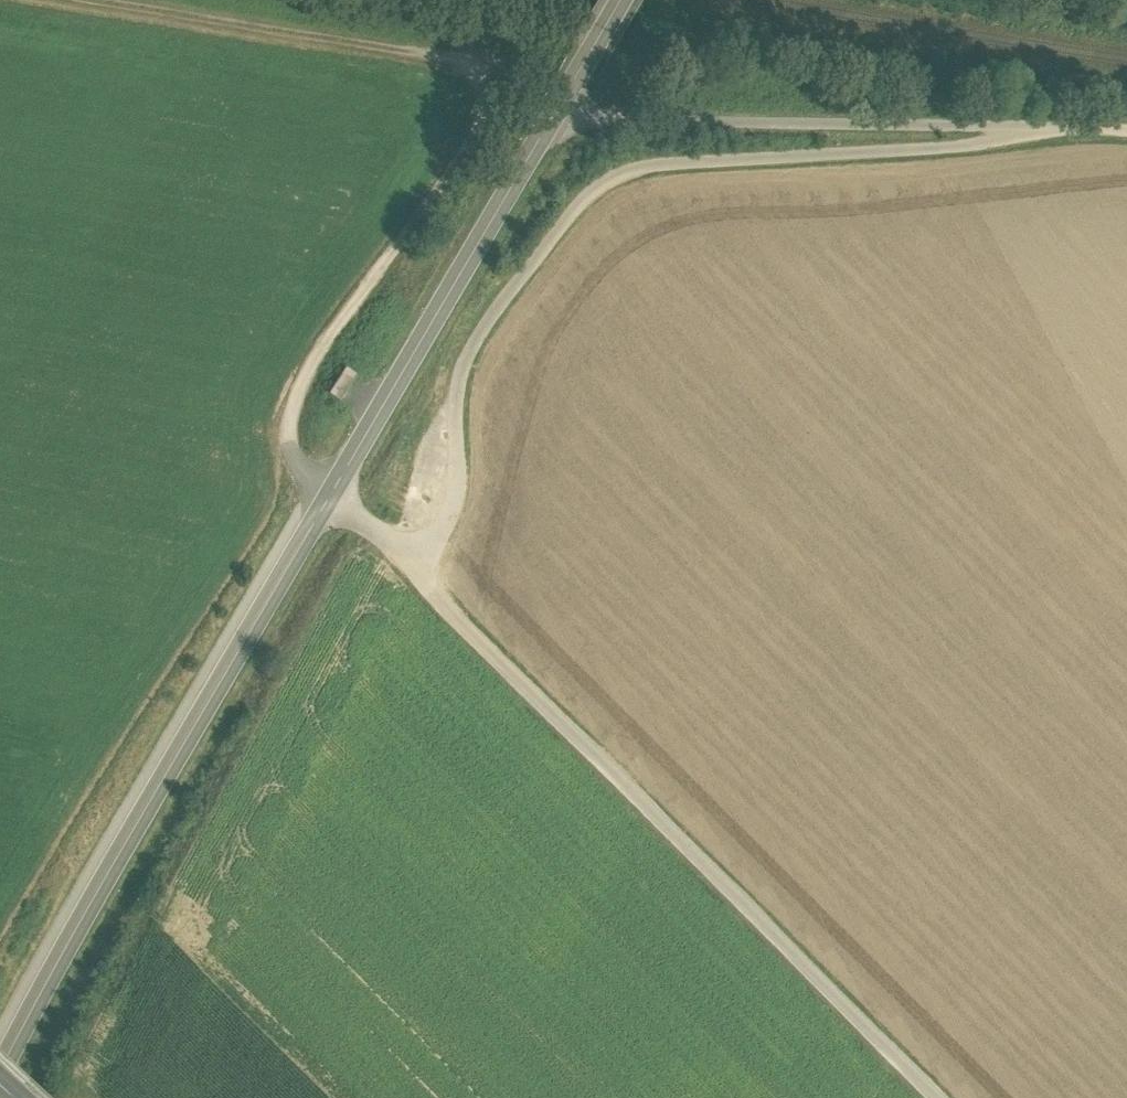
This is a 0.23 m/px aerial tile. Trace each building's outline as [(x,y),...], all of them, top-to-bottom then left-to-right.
[(359,374),(347,366),(328,394),(341,402),(359,374)]
